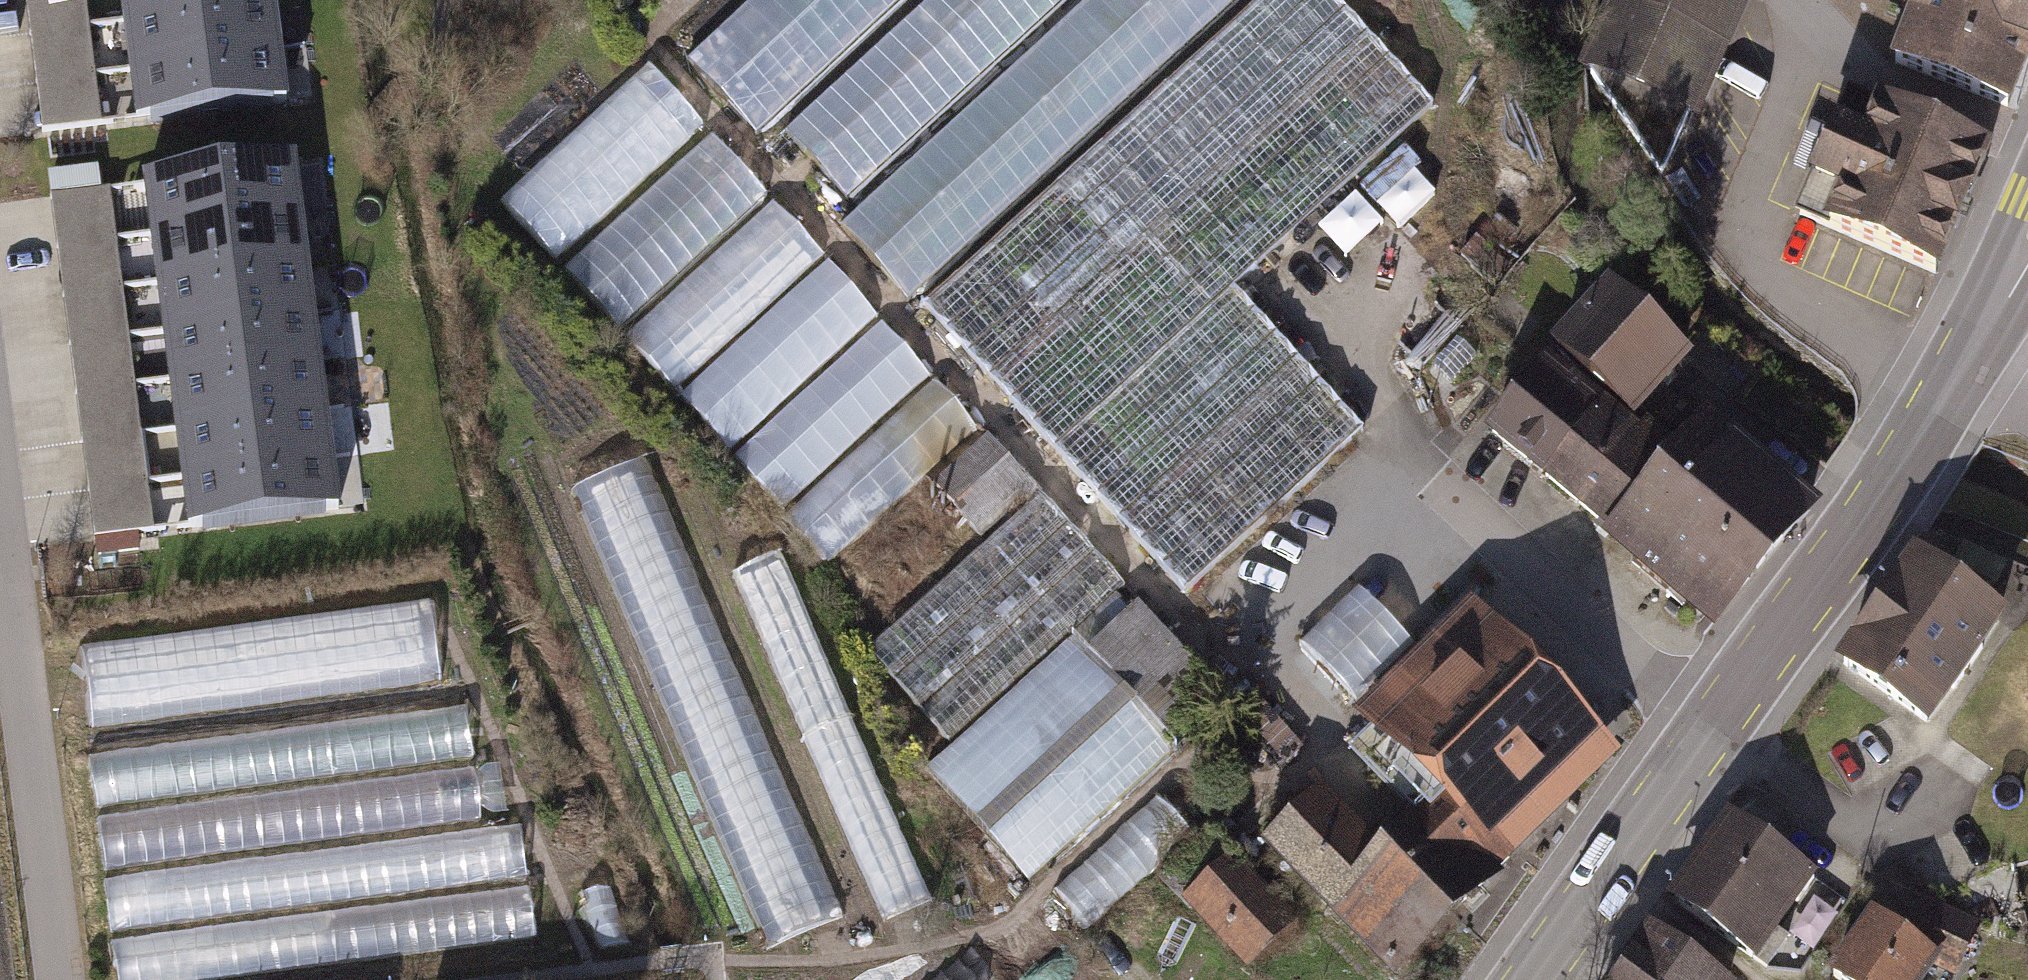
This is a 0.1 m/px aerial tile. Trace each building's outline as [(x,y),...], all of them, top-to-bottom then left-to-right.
[(42,132),(102,124),(86,0),(25,0),(42,132)] [(115,21),(270,2),(269,0),(112,0),(115,21)] [(672,32),(708,71),(785,0),(706,0),(672,32)] [(710,80),(756,130),(898,0),(797,0),(710,80)] [(784,131),(846,198),(1061,0),(925,0),(784,131)] [(838,230),(907,305),(1241,0),(1090,0),(838,230)] [(1347,0),(1266,0),(920,317),(1185,605),(1369,436),(1233,289),(1439,100),(1347,0)] [(1578,68),(1592,73),(1661,176),(1688,111),(1700,116),(1749,0),(1607,0),(1578,68)] [(1968,6),(1951,0),(1931,0),(1930,3),(1923,0),(1918,0),(1895,62),(2008,104),(2027,51),(2027,0),(1971,0),(1968,6)] [(115,21),(120,69),(275,49),(270,2),(115,21)] [(120,69),(127,119),(283,102),(275,49),(120,69)] [(546,255),(709,133),(660,68),(497,189),(546,255)] [(1941,274),(1994,150),(1850,88),(1797,213),(1941,274)] [(714,136),(567,275),(621,332),(768,194),(714,136)] [(138,178),(145,233),(299,214),(293,166),(292,158),(138,178)] [(320,163),(293,166),(299,214),(326,210),(320,163)] [(47,172),(50,197),(99,191),(96,166),(47,172)] [(99,191),(50,197),(93,540),(153,532),(110,189),(99,191)] [(771,201),(624,337),(674,390),(820,254),(771,201)] [(145,233),(152,284),(305,265),(299,214),(145,233)] [(827,263),(678,396),(727,450),(876,317),(827,263)] [(152,284),(158,329),(311,311),(305,265),(152,284)] [(1610,280),(1551,344),(1591,380),(1649,316),(1610,280)] [(158,329),(164,378),(317,360),(311,311),(158,329)] [(1692,356),(1649,316),(1591,380),(1633,419),(1692,356)] [(882,326),(736,457),(783,509),(929,378),(882,326)] [(1456,337),(1433,364),(1451,380),(1475,353),(1456,337)] [(1549,356),(1485,434),(1540,479),(1604,402),(1549,356)] [(164,378),(170,428),(323,409),(317,360),(164,378)] [(976,425),(936,380),(784,517),(823,561),(976,425)] [(1604,402),(1540,479),(1606,535),(1681,448),(1649,421),(1640,431),(1604,402)] [(170,428),(176,478),(330,460),(323,409),(170,428)] [(1739,437),(1711,413),(1681,448),(1606,535),(1603,539),(1713,634),(1768,571),(1685,499),(1739,437)] [(986,435),(933,486),(984,540),(1038,488),(986,435)] [(1822,509),(1739,437),(1685,499),(1768,571),(1822,509)] [(770,949),(845,917),(645,454),(570,487),(770,949)] [(176,478),(182,528),(335,510),(330,460),(176,478)] [(1131,586),(1038,488),(984,540),(867,648),(954,742),(926,768),(1028,878),(1173,744),(1167,738),(1087,652),(1075,639),(1131,586)] [(1965,543),(1955,565),(1997,585),(2007,564),(1965,543)] [(2007,616),(1914,552),(1836,665),(1929,729),(2007,616)] [(735,558),(706,566),(717,610),(747,602),(735,558)] [(427,595),(82,646),(95,730),(440,678),(427,595)] [(1473,602),(1355,717),(1431,795),(1374,850),(1319,794),(1264,849),(1392,979),(1401,979),(1504,880),(1498,874),(1621,754),(1473,602)] [(1137,605),(1087,652),(1167,738),(1217,691),(1137,605)] [(1310,645),(1291,661),(1336,713),(1355,697),(1310,645)] [(465,708),(88,757),(95,804),(471,755),(465,708)] [(806,756),(881,942),(941,918),(865,732),(806,756)] [(474,769),(97,820),(103,868),(480,817),(474,769)] [(1156,795),(1061,888),(1094,922),(1190,829),(1156,795)] [(1819,873),(1729,811),(1667,900),(1757,962),(1819,873)] [(518,828),(104,882),(110,930),(524,876),(518,828)] [(1233,871),(1223,860),(1179,901),(1247,972),(1298,924),(1241,863),(1233,871)] [(115,945),(120,979),(208,979),(536,937),(529,890),(115,945)] [(1924,895),(1905,937),(1940,961),(1934,970),(1956,978),(1981,925),(1924,895)] [(1872,914),(1826,978),(1828,979),(1927,979),(1934,970),(1940,961),(1905,937),(1872,914)] [(1648,928),(1610,979),(1721,979),(1648,928)]
